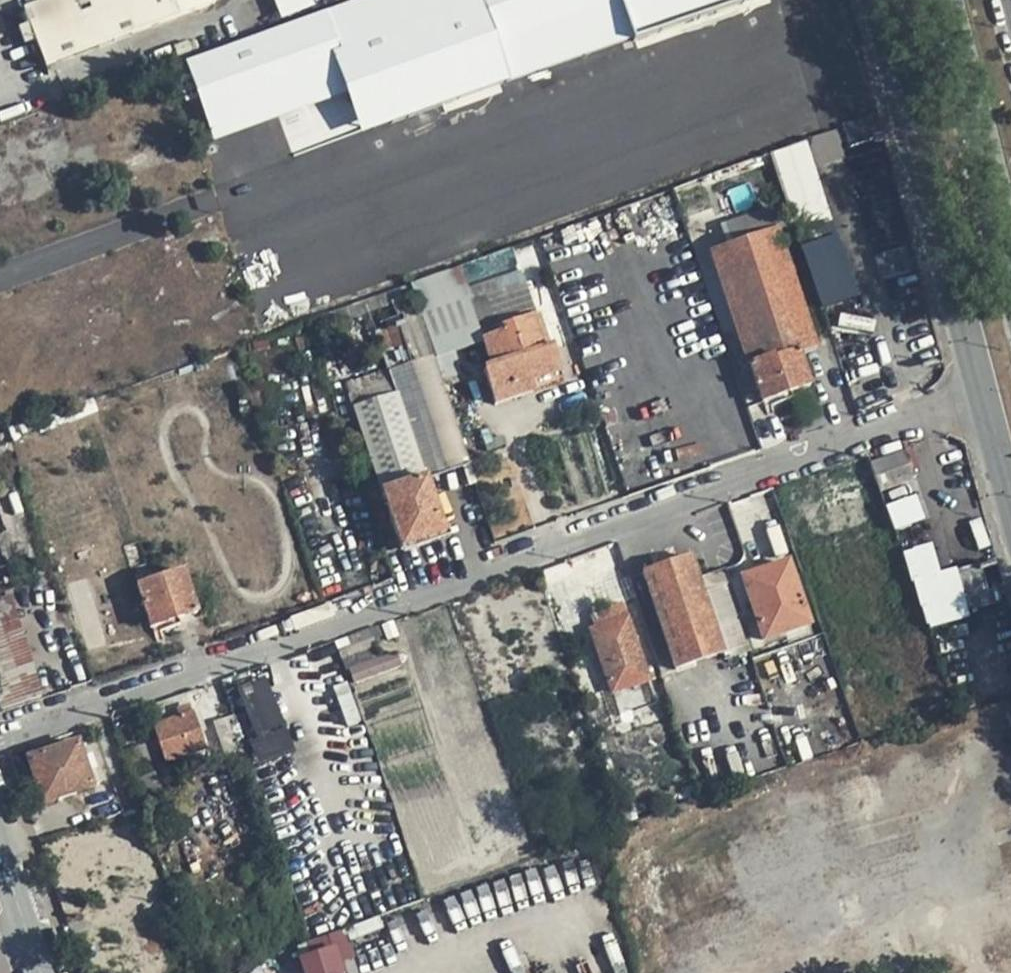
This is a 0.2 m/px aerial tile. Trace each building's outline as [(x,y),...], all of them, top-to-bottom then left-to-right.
[(349,3),(157,74),(175,110),(213,95),(225,129),(345,85),(366,130),(731,0),(347,0),(349,3)] [(315,4),(313,0),(283,0),(288,15),(315,4)] [(797,227),(831,217),(816,166),(846,157),(838,130),(774,150),(797,227)] [(741,243),(711,262),(766,404),(811,382),(801,356),(814,349),(765,217),(736,224),(741,243)] [(802,243),(837,234),(833,219),(798,228),(802,243)] [(804,244),(819,307),(856,298),(841,235),(804,244)] [(407,289),(429,358),(482,336),(494,372),(490,405),(513,405),(562,375),(556,354),(539,347),(519,287),(471,306),(456,270),(407,289)] [(470,466),(429,358),(417,361),(403,321),(373,331),(390,374),(348,389),(402,548),(448,529),(430,482),(470,466)] [(922,444),(873,463),(891,507),(940,486),(922,444)] [(776,489),(731,501),(742,546),(788,534),(776,489)] [(0,537),(0,712),(42,694),(19,638),(51,623),(40,592),(22,599),(0,537)] [(972,615),(956,566),(941,571),(932,542),(903,551),(928,629),(972,615)] [(686,561),(644,575),(678,674),(724,655),(699,589),(725,577),(718,565),(693,574),(686,561)] [(784,561),(737,579),(763,642),(809,623),(784,561)] [(181,571),(134,586),(155,631),(200,611),(181,571)] [(615,606),(584,619),(612,690),(643,675),(615,606)] [(380,648),(370,633),(339,645),(344,662),(380,648)] [(232,683),(257,765),(295,754),(270,671),(232,683)] [(188,712),(148,732),(170,768),(210,746),(188,712)] [(95,787),(76,744),(26,767),(43,810),(95,787)] [(117,874),(99,842),(55,859),(72,896),(117,874)] [(336,945),(300,956),(305,972),(345,972),(336,945)]
